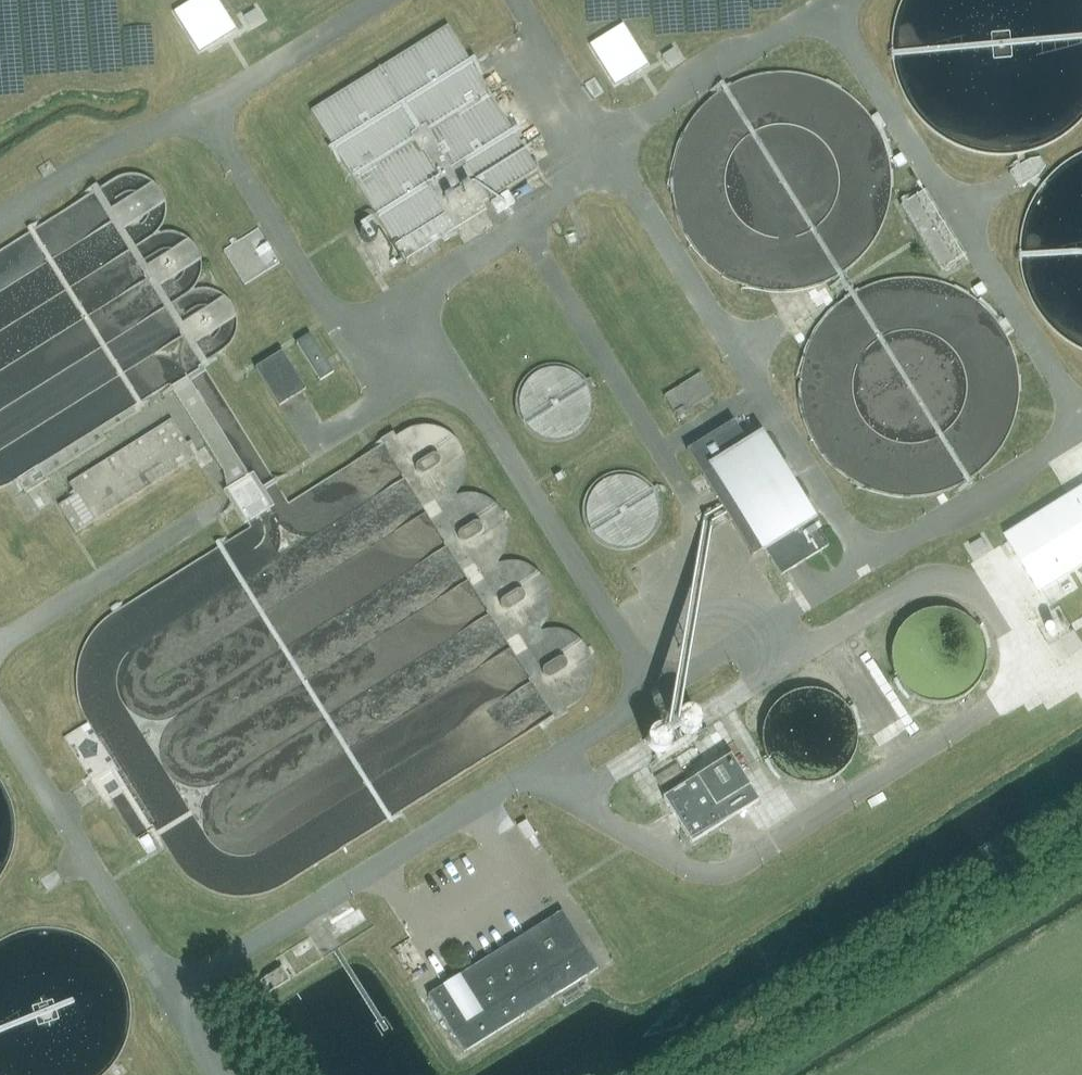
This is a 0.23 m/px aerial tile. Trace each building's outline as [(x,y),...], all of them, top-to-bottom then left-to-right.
[(176,12),(201,52),(236,29),(218,0),(195,0),(176,12)] [(261,19),(255,10),(245,17),(250,26),(261,19)] [(623,24),(591,44),(616,85),(648,65),(623,24)] [(311,110),(405,260),(455,229),(464,243),(550,190),(447,25),(311,110)] [(679,58),(674,49),(663,56),(669,65),(679,58)] [(1029,160),(1010,172),(1019,188),(1039,177),(1045,167),(1040,159),(1029,160)] [(924,191),(899,206),(941,271),(966,256),(924,191)] [(257,230),(223,251),(246,287),(280,266),(257,230)] [(334,374),(310,335),(296,343),(321,382),(334,374)] [(279,406),(305,389),(282,352),(256,369),(279,406)] [(521,393),(519,404),(521,415),(526,425),(534,433),(542,437),(550,439),(566,438),(576,433),(584,425),(589,415),(591,404),(589,393),(584,383),(576,375),(566,370),(555,368),(544,370),(530,377),(526,383),(521,393)] [(700,373),(664,396),(680,421),(695,412),(692,408),(713,394),(700,373)] [(76,494),(58,505),(76,533),(196,458),(171,419),(69,483),(76,494)] [(764,548),(780,575),(827,547),(759,434),(747,442),(734,421),(687,449),(751,556),(764,548)] [(40,467),(19,480),(27,493),(48,480),(40,467)] [(583,505),(582,512),(583,520),(585,528),(589,535),(594,541),(600,546),(607,550),(615,552),(623,553),(630,552),(638,550),(645,546),(651,541),(656,535),(659,528),(662,520),(662,513),(662,505),(659,497),(656,490),(651,484),(645,479),(638,475),(630,473),(623,472),(615,473),(607,475),(600,479),(594,484),(589,490),(585,497),(583,505)] [(1016,540),(1048,591),(1081,569),(1081,497),(1016,540)] [(479,508),(461,521),(467,529),(485,517),(479,508)] [(524,577),(503,586),(508,597),(529,588),(524,577)] [(942,610),(938,611),(928,611),(922,613),(917,616),(910,620),(905,624),(898,633),(895,640),(892,646),(891,655),(892,665),(894,675),(898,681),(902,688),(910,695),(918,699),(924,702),(934,704),(942,703),(949,703),(957,701),(962,697),(969,693),(974,688),(980,679),(984,669),(986,659),(985,651),(983,643),(981,637),(977,630),(971,623),(965,618),(956,614),(949,611),(942,610)] [(793,693),(778,702),(768,716),(763,725),(762,736),(766,756),(775,768),(783,777),(793,783),(809,785),(825,783),(837,777),(848,767),(856,752),(856,738),(853,719),(843,703),(829,693),(810,690),(793,693)] [(662,798),(671,813),(691,844),(760,801),(730,755),(662,798)] [(128,788),(114,767),(74,794),(83,809),(100,798),(104,804),(128,788)] [(427,995),(463,1052),(596,969),(561,912),(427,995)] [(287,982),(323,960),(309,937),(273,959),(287,982)]
